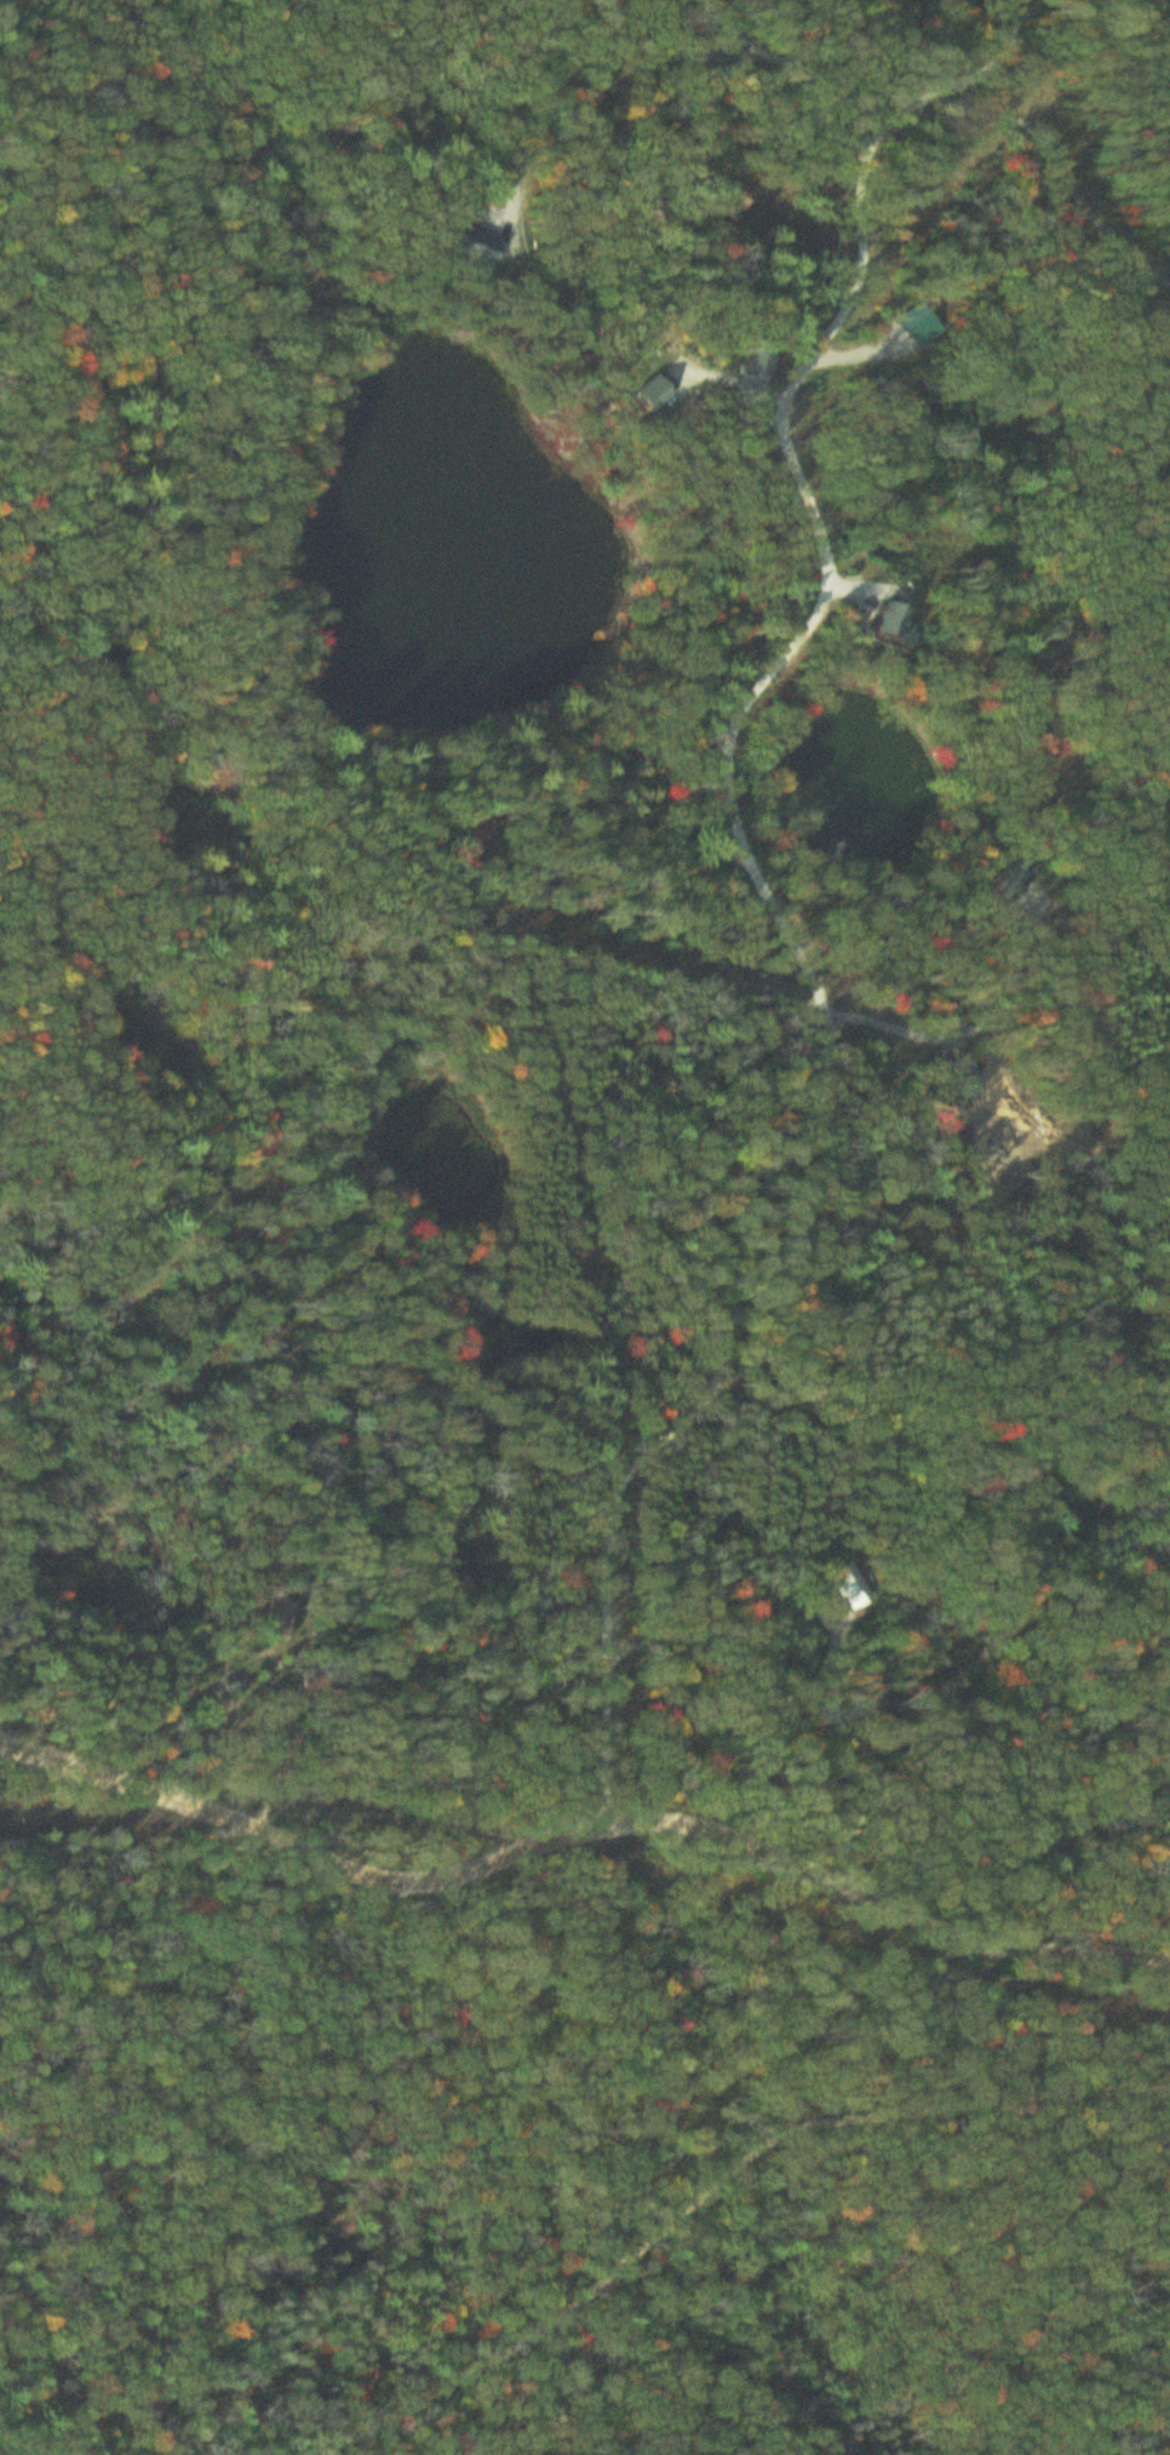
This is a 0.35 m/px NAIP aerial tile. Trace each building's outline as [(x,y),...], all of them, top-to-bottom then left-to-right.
[(637,395),(652,413),(675,395),(659,377),(637,395)]
